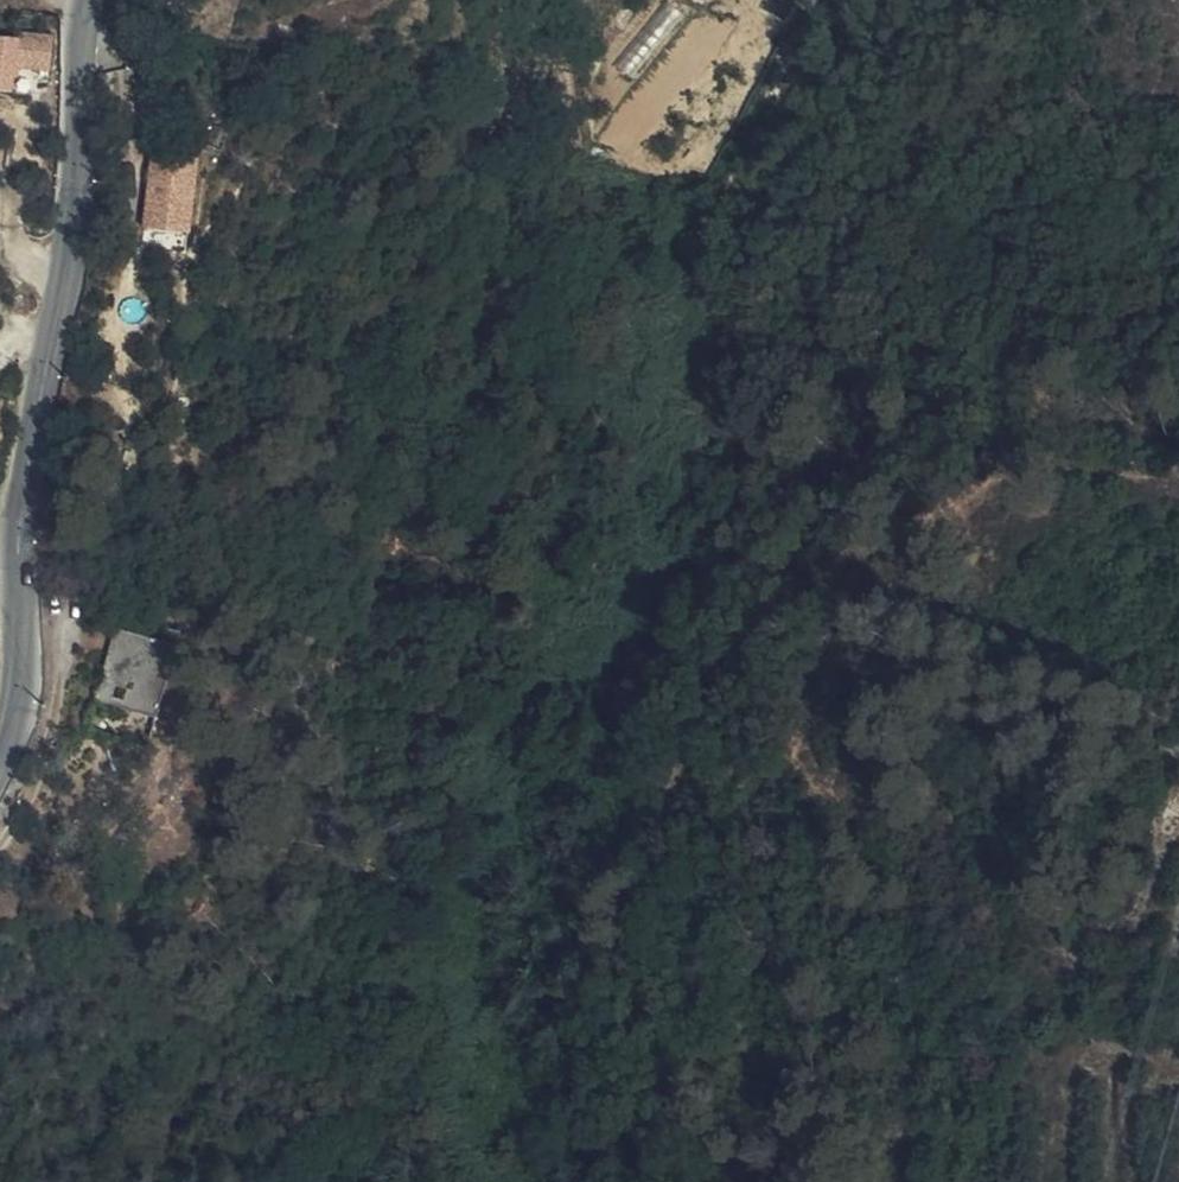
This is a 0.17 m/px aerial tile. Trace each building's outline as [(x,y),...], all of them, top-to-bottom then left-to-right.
[(58,35),(23,33),(19,69),(55,72),(58,35)] [(220,124),(212,144),(224,148),(232,129),(220,124)] [(156,152),(147,226),(193,231),(201,158),(156,152)] [(167,715),(186,645),(124,628),(105,698),(167,715)]
